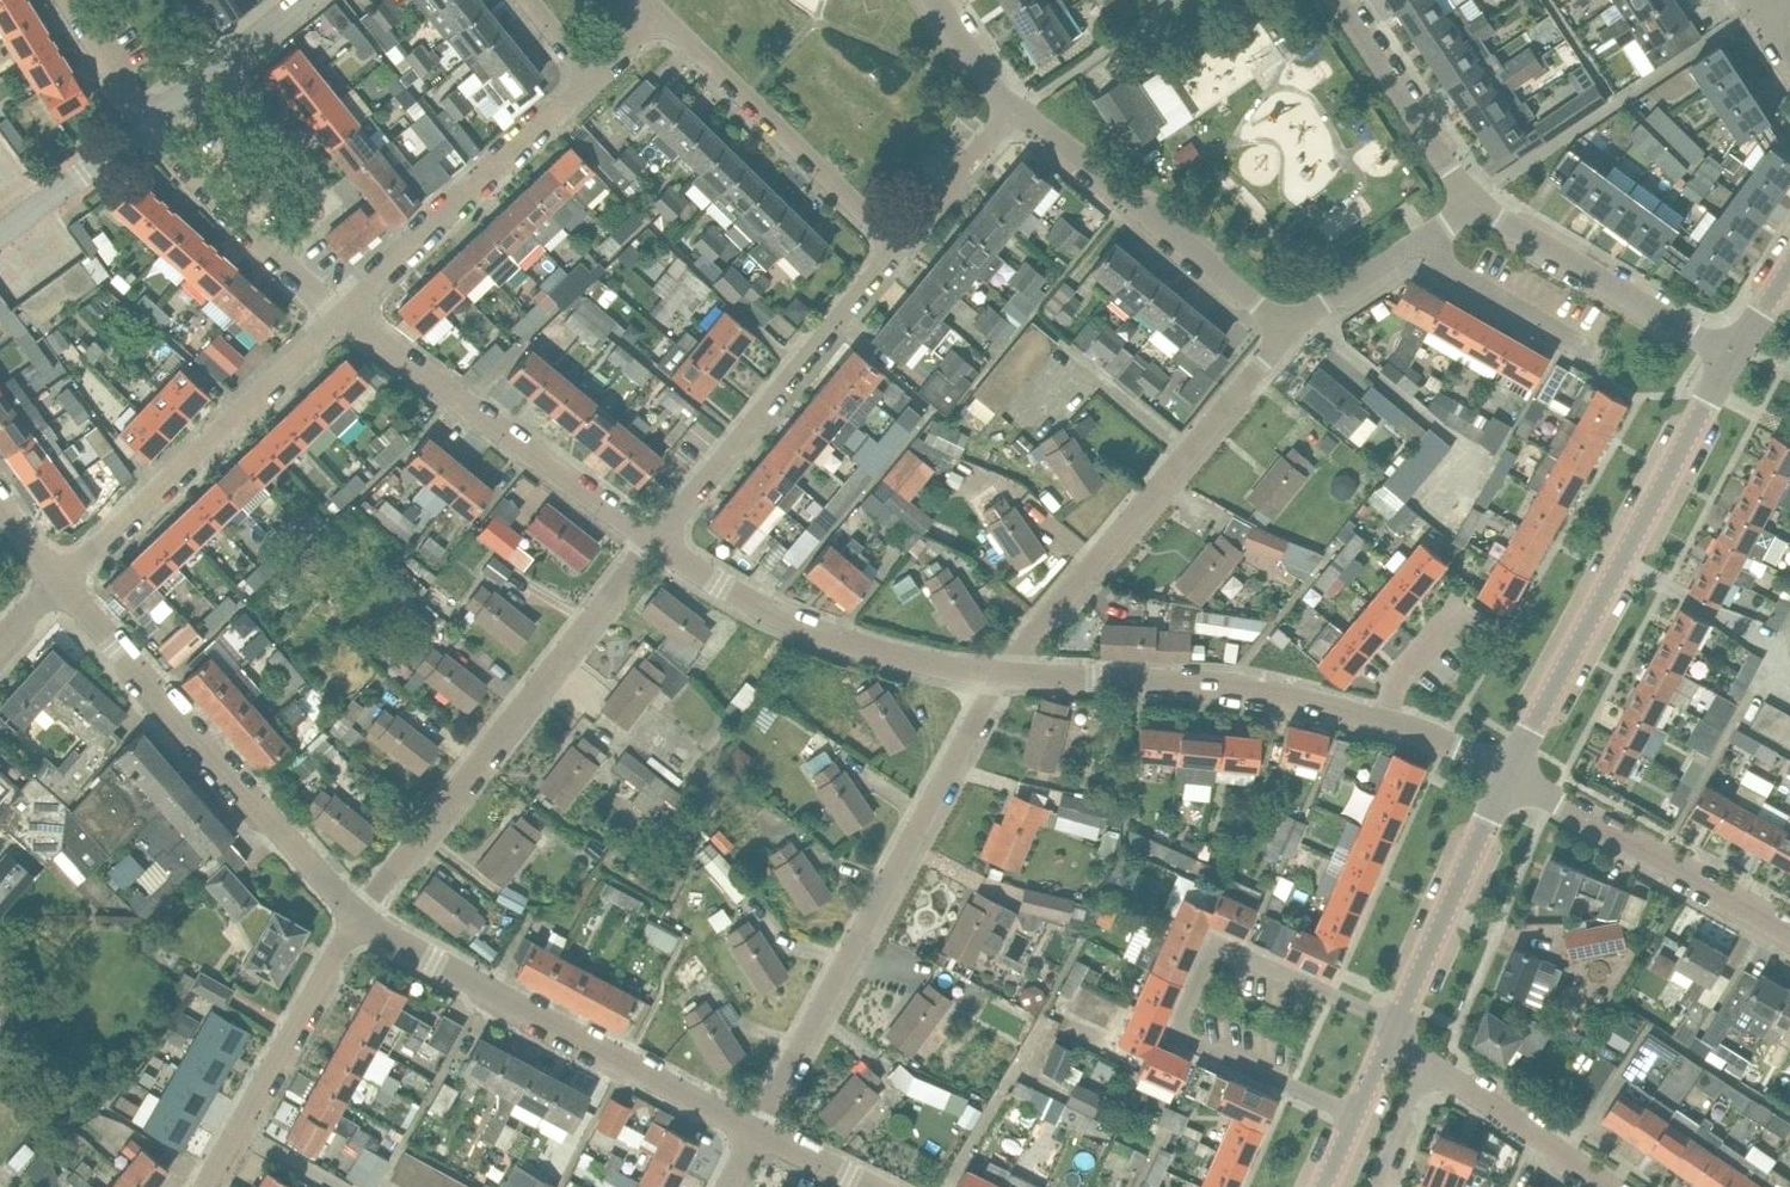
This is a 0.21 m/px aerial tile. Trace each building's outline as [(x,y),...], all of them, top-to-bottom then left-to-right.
[(28,0),(0,0),(0,26),(5,34),(37,14),(28,0)] [(202,0),(217,23),(251,0),(202,0)] [(365,0),(356,0),(350,5),(367,26),(396,3),(393,0),(382,0),(372,8),(365,0)] [(427,17),(444,39),(458,28),(458,29),(485,7),(479,0),(448,0),(440,6),(427,17)] [(1012,11),(1028,0),(1005,0),(1012,11)] [(1047,0),(1028,0),(1012,11),(1028,35),(1069,7),(1064,0),(1055,0),(1049,4),(1047,0)] [(1400,10),(1415,0),(1393,0),(1400,10)] [(1400,10),(1416,34),(1445,14),(1436,0),(1415,0),(1400,10)] [(1615,3),(1622,14),(1608,23),(1615,35),(1668,0),(1619,0),(1615,3)] [(1689,20),(1676,0),(1668,0),(1615,35),(1622,45),(1638,35),(1641,39),(1654,31),(1661,43),(1648,52),(1657,66),(1685,48),(1673,30),(1689,20)] [(404,13),(396,3),(367,26),(376,37),(386,51),(396,44),(399,41),(388,27),(404,13)] [(1448,13),(1445,14),(1416,34),(1432,58),(1455,42),(1490,19),(1483,8),(1468,19),(1459,5),(1448,13)] [(503,30),(485,7),(458,29),(476,51),(495,36),(503,30)] [(1073,40),(1085,32),(1069,7),(1028,35),(1045,59),(1073,40)] [(54,42),(37,14),(5,34),(22,62),(54,42)] [(1504,23),(1498,14),(1490,19),(1455,42),(1432,58),(1448,82),(1478,62),(1478,63),(1493,53),(1485,40),(1498,32),(1496,29),(1504,23)] [(364,35),(353,21),(342,30),(353,44),(364,35)] [(495,36),(476,51),(465,60),(483,82),(521,52),(503,30),(495,36)] [(364,35),(353,44),(364,58),(376,49),(364,35)] [(1567,38),(1557,45),(1565,57),(1575,51),(1567,38)] [(1493,53),(1478,63),(1478,62),(1448,82),(1464,106),(1493,86),(1543,54),(1549,50),(1542,40),(1502,67),(1493,53)] [(72,70),(54,42),(22,62),(40,90),(72,70)] [(396,44),(386,51),(398,66),(407,59),(412,66),(430,51),(422,42),(405,55),(396,44)] [(1737,70),(1720,45),(1693,63),(1710,88),(1737,70)] [(317,72),(311,65),(296,47),(268,70),(288,95),(317,72)] [(420,75),(441,58),(433,49),(430,51),(412,66),(420,75)] [(483,82),(469,93),(477,103),(487,95),(497,108),(502,104),(514,118),(543,91),(534,79),(539,75),(521,52),(483,82)] [(1550,65),(1543,54),(1493,86),(1464,106),(1480,130),(1510,110),(1502,98),(1550,65)] [(1598,84),(1585,64),(1569,75),(1582,95),(1537,124),(1547,140),(1572,123),(1609,100),(1598,84)] [(40,90),(57,117),(89,98),(72,70),(40,90)] [(1753,95),(1737,70),(1710,88),(1726,113),(1753,95)] [(338,98),(317,72),(288,95),(309,121),(338,98)] [(394,95),(406,85),(395,72),(383,81),(394,95)] [(1173,79),(1160,86),(1173,109),(1187,102),(1173,79)] [(1158,131),(1123,81),(1097,98),(1132,149),(1134,147),(1140,157),(1163,141),(1158,131)] [(462,83),(441,100),(445,107),(437,113),(440,117),(448,110),(469,93),(462,83)] [(406,85),(394,95),(406,109),(417,99),(406,85)] [(663,85),(641,108),(628,95),(614,110),(631,127),(635,131),(648,118),(660,130),(684,105),(663,85)] [(477,103),(469,93),(448,110),(455,119),(458,117),(477,103)] [(1753,95),(1726,113),(1743,137),(1752,131),(1753,132),(1768,121),(1770,120),(1753,95)] [(358,123),(338,98),(309,121),(330,147),(358,123)] [(1536,115),(1526,100),(1510,110),(1480,130),(1497,155),(1526,135),(1518,122),(1525,117),(1527,120),(1536,115)] [(1657,127),(1669,114),(1659,104),(1646,116),(1657,127)] [(684,105),(660,130),(651,139),(671,160),(681,150),(705,125),(684,105)] [(455,119),(448,110),(440,117),(439,117),(472,157),(482,147),(458,117),(455,119)] [(415,119),(412,121),(420,132),(434,121),(426,111),(415,119)] [(1680,149),(1691,136),(1669,114),(1657,127),(1680,149)] [(358,123),(330,147),(350,172),(379,149),(367,134),(378,125),(369,115),(358,123)] [(28,145),(7,117),(0,122),(0,130),(17,153),(28,145)] [(1768,121),(1753,132),(1767,153),(1755,169),(1782,189),(1789,178),(1789,158),(1776,148),(1781,141),(1768,121)] [(1649,154),(1662,141),(1642,122),(1629,134),(1649,154)] [(702,170),(725,145),(705,125),(681,150),(702,170)] [(413,142),(404,130),(379,149),(350,172),(371,198),(410,166),(400,153),(413,142)] [(1691,136),(1680,149),(1694,163),(1706,151),(1691,136)] [(388,220),(392,224),(467,163),(452,144),(446,137),(436,145),(410,166),(371,198),(379,208),(388,220)] [(1684,163),(1662,141),(1649,154),(1664,169),(1671,176),(1684,163)] [(613,179),(639,152),(630,144),(605,170),(613,179)] [(587,163),(571,145),(549,166),(585,205),(607,184),(587,163)] [(712,200),(722,190),(746,165),(725,145),(702,170),(691,180),(712,200)] [(1596,167),(1588,161),(1569,147),(1550,172),(1577,193),(1596,167)] [(613,179),(622,188),(649,160),(639,152),(613,179)] [(1699,167),(1709,176),(1719,160),(1710,153),(1699,167)] [(1002,184),(1029,205),(1048,182),(1022,160),(1002,184)] [(1709,176),(1699,167),(1695,172),(1705,182),(1693,198),(1697,201),(1724,163),(1719,160),(1709,176)] [(1671,176),(1677,181),(1690,168),(1684,163),(1671,176)] [(746,165),(722,190),(712,200),(733,220),(743,210),(766,185),(746,165)] [(585,205),(549,166),(528,186),(564,225),(585,205)] [(1604,213),(1624,188),(1596,167),(1577,193),(1604,213)] [(1764,213),(1782,189),(1755,169),(1737,194),(1764,213)] [(1693,198),(1705,182),(1695,172),(1682,190),(1693,198)] [(162,202),(138,180),(114,207),(138,229),(162,202)] [(671,184),(646,209),(656,219),(661,213),(660,212),(680,192),(671,184)] [(1029,205),(1002,184),(984,205),(1011,227),(1029,205)] [(763,230),(787,205),(766,185),(743,210),(763,230)] [(564,225),(528,186),(506,207),(539,242),(539,241),(543,245),(564,225)] [(1632,234),(1651,208),(1624,188),(1604,213),(1632,234)] [(669,221),(690,201),(680,192),(660,212),(661,213),(669,221)] [(1746,237),(1764,213),(1737,194),(1719,218),(1741,234),(1746,237)] [(162,251),(187,224),(162,202),(138,229),(162,251)] [(784,250),(808,226),(787,205),(763,230),(784,250)] [(992,250),(1011,227),(984,205),(966,227),(992,250)] [(506,207),(484,227),(507,251),(506,252),(516,263),(539,242),(506,207)] [(345,257),(352,251),(378,230),(377,229),(388,220),(379,208),(368,217),(360,208),(327,234),(345,257)] [(1668,241),(1678,228),(1651,208),(1632,234),(1659,254),(1660,254),(1669,242),(1668,241)] [(611,233),(621,243),(644,221),(635,210),(611,233)] [(1075,243),(1084,233),(1061,215),(1053,225),(1075,243)] [(1746,237),(1741,234),(1719,218),(1701,242),(1728,261),(1746,237)] [(96,247),(89,235),(78,219),(67,227),(86,254),(92,250),(96,247)] [(702,252),(721,232),(713,223),(693,244),(702,252)] [(187,273),(211,246),(187,224),(162,251),(187,273)] [(1075,243),(1053,225),(1046,235),(1067,253),(1075,243)] [(805,270),(829,246),(808,226),(784,250),(805,270)] [(507,251),(484,227),(463,248),(485,271),(499,285),(510,274),(497,260),(506,252),(507,251)] [(992,250),(966,227),(948,249),(974,271),(992,250)] [(709,276),(719,265),(713,260),(731,241),(721,232),(702,252),(694,261),(709,276)] [(621,243),(611,233),(598,245),(608,255),(621,243)] [(1684,272),(1687,268),(1711,286),(1728,261),(1701,242),(1690,257),(1669,242),(1660,254),(1684,272)] [(1114,288),(1137,262),(1114,243),(1092,270),(1114,288)] [(211,295),(236,268),(211,246),(187,273),(211,295)] [(485,271),(463,248),(441,268),(464,292),(485,271)] [(956,294),(974,271),(948,249),(929,272),(956,294)] [(92,250),(86,254),(79,259),(96,283),(109,272),(92,250)] [(761,270),(743,253),(734,263),(752,279),(761,270)] [(96,283),(79,259),(67,268),(84,291),(96,283)] [(1047,278),(1025,259),(1017,270),(1039,288),(1040,287),(1047,278)] [(599,262),(590,270),(581,261),(568,273),(584,290),(606,269),(599,262)] [(1137,262),(1114,288),(1108,296),(1130,315),(1137,307),(1159,280),(1137,262)] [(651,287),(662,296),(676,307),(688,316),(710,289),(685,265),(676,277),(678,278),(677,279),(665,270),(651,287)] [(55,277),(56,279),(72,300),(84,291),(67,268),(55,277)] [(235,316),(260,289),(236,268),(211,295),(235,316)] [(464,292),(441,268),(420,288),(442,312),(464,292)] [(1039,288),(1017,270),(1009,279),(1019,287),(1008,299),(1027,315),(1046,292),(1040,287),(1039,288)] [(752,301),(771,281),(763,272),(749,286),(735,301),(749,314),(757,305),(752,301)] [(956,294),(929,272),(911,293),(938,315),(956,294)] [(555,285),(564,295),(555,303),(563,310),(584,290),(568,273),(555,285)] [(739,275),(723,292),(733,302),(735,301),(749,286),(739,275)] [(43,285),(44,287),(60,309),(72,300),(56,279),(55,277),(43,285)] [(1445,298),(1412,279),(1396,306),(1412,315),(1406,326),(1425,337),(1432,326),(1430,325),(1440,307),(1445,298)] [(1159,325),(1181,299),(1159,280),(1137,307),(1159,325)] [(1072,294),(1076,290),(1065,281),(1042,310),(1062,326),(1082,302),(1072,294)] [(31,294),(32,296),(48,317),(60,309),(44,287),(43,285),(31,294)] [(106,301),(114,294),(107,286),(99,293),(106,301)] [(420,288),(398,309),(421,332),(442,312),(420,288)] [(260,339),(285,311),(260,289),(235,316),(227,325),(236,333),(244,325),(260,339)] [(148,316),(158,305),(145,293),(135,304),(148,316)] [(911,293),(893,315),(919,337),(931,348),(950,326),(938,315),(911,293)] [(31,294),(19,303),(36,326),(48,317),(32,296),(31,294)] [(2,295),(0,297),(0,314),(17,337),(27,330),(6,300),(2,295)] [(607,334),(617,322),(585,296),(575,307),(592,321),(607,334)] [(654,307),(650,311),(664,323),(676,307),(662,296),(654,307)] [(1445,298),(1440,307),(1430,325),(1432,326),(1449,336),(1442,350),(1458,358),(1465,346),(1481,318),(1445,298)] [(1008,299),(999,311),(990,303),(980,314),(1002,332),(1009,337),(1027,315),(1008,299)] [(1181,343),(1203,317),(1181,299),(1159,325),(1181,343)] [(526,313),(536,323),(549,311),(539,300),(526,313)] [(158,305),(148,316),(172,338),(183,326),(158,305)] [(580,334),(592,321),(575,307),(564,321),(580,334)] [(754,332),(724,308),(706,330),(736,355),(754,332)] [(536,323),(526,313),(512,326),(522,336),(536,323)] [(967,338),(983,352),(992,340),(994,341),(1002,332),(980,314),(973,322),(976,326),(967,338)] [(893,315),(874,338),(900,360),(919,337),(893,315)] [(1181,343),(1171,356),(1193,374),(1179,390),(1193,402),(1214,377),(1201,366),(1216,347),(1226,336),(1203,317),(1197,324),(1181,343)] [(1500,366),(1516,338),(1481,318),(1465,346),(1500,366)] [(580,334),(596,347),(607,334),(592,321),(580,334)] [(1087,321),(1072,341),(1084,351),(1089,345),(1098,353),(1117,331),(1107,323),(1100,332),(1087,321)] [(1047,354),(1056,342),(1031,322),(1022,333),(1047,354)] [(493,326),(482,336),(475,329),(468,335),(483,353),(482,354),(491,364),(511,345),(493,326)] [(935,348),(944,355),(961,334),(952,327),(935,348)] [(46,336),(58,352),(69,344),(58,328),(46,336)] [(33,361),(44,353),(27,330),(17,337),(33,361)] [(698,340),(686,330),(676,342),(718,376),(736,355),(706,330),(698,340)] [(1107,361),(1103,366),(1116,376),(1121,370),(1122,370),(1136,352),(1133,354),(1122,346),(1127,339),(1117,331),(1098,353),(1107,361)] [(1037,366),(1047,354),(1022,333),(1012,345),(1037,366)] [(225,341),(219,334),(206,348),(217,359),(208,368),(221,380),(243,357),(225,341)] [(1403,370),(1405,372),(1419,346),(1404,334),(1389,359),(1382,369),(1396,380),(1403,370)] [(1535,385),(1550,358),(1516,338),(1500,366),(1535,385)] [(91,364),(104,350),(95,340),(81,355),(91,364)] [(676,342),(667,352),(658,364),(670,375),(700,399),(718,376),(676,342)] [(623,370),(634,356),(619,344),(607,357),(623,370)] [(1027,377),(1037,366),(1012,345),(1002,357),(1027,377)] [(217,359),(206,348),(205,346),(196,356),(208,368),(217,359)] [(531,348),(507,376),(522,389),(523,388),(530,394),(553,366),(531,348)] [(841,363),(842,364),(837,370),(875,403),(884,392),(874,383),(883,372),(872,363),(853,348),(841,363)] [(966,376),(974,366),(952,348),(943,357),(966,376)] [(1136,352),(1122,370),(1134,380),(1133,381),(1143,389),(1161,367),(1152,360),(1149,363),(1136,352)] [(44,353),(33,361),(44,375),(55,368),(44,353)] [(491,364),(482,354),(470,366),(479,375),(491,364)] [(634,356),(623,370),(639,384),(650,369),(634,356)] [(369,381),(346,357),(325,378),(347,401),(369,381)] [(919,390),(945,412),(970,381),(965,376),(966,376),(943,357),(936,367),(937,368),(919,390)] [(1018,389),(1027,377),(1002,357),(993,368),(1018,389)] [(209,394),(197,383),(204,376),(187,359),(160,388),(188,415),(209,394)] [(1536,396),(1547,402),(1566,369),(1556,363),(1536,396)] [(551,413),(575,384),(553,366),(530,394),(537,400),(536,401),(551,413)] [(1143,389),(1153,397),(1170,375),(1161,367),(1143,389)] [(1350,432),(1363,443),(1378,425),(1367,416),(1370,412),(1359,403),(1360,401),(1320,367),(1301,391),(1350,432)] [(1008,401),(1018,389),(993,368),(983,380),(1008,401)] [(830,378),(829,377),(817,391),(857,425),(875,403),(837,370),(830,378)] [(1421,385),(1405,372),(1403,370),(1396,380),(1413,394),(1421,385)] [(606,390),(584,372),(575,384),(551,413),(565,424),(566,423),(573,429),(597,402),(606,390)] [(14,375),(0,385),(0,422),(15,411),(31,399),(14,375)] [(347,401),(325,378),(303,398),(326,422),(326,421),(337,435),(358,414),(347,402),(347,401)] [(1628,402),(1619,397),(1587,379),(1575,399),(1566,413),(1607,438),(1628,402)] [(1008,401),(983,380),(974,392),(999,413),(1008,401)] [(666,404),(676,391),(667,384),(657,397),(666,404)] [(1422,439),(1429,430),(1398,405),(1373,385),(1365,394),(1390,415),(1420,440),(1422,439)] [(68,409),(79,401),(69,387),(57,395),(68,409)] [(188,415),(160,388),(139,410),(162,431),(168,437),(188,415)] [(666,404),(681,417),(663,439),(671,445),(688,423),(699,410),(676,391),(666,404)] [(805,406),(806,407),(800,414),(828,438),(838,446),(857,425),(817,391),(805,406)] [(1536,396),(1526,414),(1537,420),(1547,402),(1536,396)] [(304,442),(305,441),(317,453),(337,435),(326,421),(326,422),(303,398),(282,419),(304,442)] [(7,454),(32,435),(48,424),(31,399),(15,411),(0,422),(0,445),(7,454)] [(79,401),(68,409),(78,424),(90,415),(79,401)] [(594,448),(618,419),(597,402),(573,429),(580,435),(579,436),(594,448)] [(895,419),(909,431),(922,415),(908,404),(895,419)] [(1463,430),(1469,420),(1451,409),(1445,420),(1463,430)] [(168,437),(162,431),(139,410),(114,437),(114,438),(129,456),(136,448),(147,458),(168,437)] [(1588,472),(1607,438),(1566,413),(1546,448),(1579,467),(1588,472)] [(638,414),(627,427),(618,419),(594,448),(608,460),(609,459),(616,465),(639,437),(640,438),(651,424),(638,414)] [(794,421),(793,420),(781,435),(811,459),(828,438),(800,414),(794,421)] [(1527,437),(1535,425),(1524,418),(1516,431),(1527,437)] [(304,442),(282,419),(260,439),(283,463),(304,442)] [(877,442),(890,453),(909,431),(895,419),(877,442)] [(959,459),(969,435),(934,419),(923,441),(959,459)] [(1463,430),(1480,440),(1486,430),(1469,420),(1463,430)] [(32,435),(7,454),(24,478),(50,459),(63,450),(55,439),(58,437),(48,424),(32,435)] [(97,424),(85,433),(95,446),(106,437),(97,424)] [(398,455),(410,443),(392,424),(380,436),(398,455)] [(1431,427),(1429,430),(1422,439),(1443,457),(1453,446),(1431,427)] [(1061,428),(1035,445),(1043,457),(1047,454),(1076,497),(1101,481),(1073,436),(1068,439),(1061,428)] [(1021,433),(1012,442),(1024,453),(1033,444),(1021,433)] [(1319,444),(1330,453),(1339,441),(1328,433),(1319,444)] [(1789,476),(1789,441),(1775,433),(1761,460),(1789,476)] [(428,435),(422,442),(403,465),(425,484),(450,453),(428,435)] [(769,449),(771,450),(765,456),(794,480),(811,459),(781,435),(769,449)] [(380,436),(387,444),(372,457),(383,468),(398,455),(380,436)] [(661,456),(640,438),(639,437),(616,465),(623,471),(622,472),(637,484),(661,456)] [(260,439),(238,460),(260,484),(261,483),(283,463),(260,439)] [(1422,439),(1420,440),(1412,450),(1434,468),(1443,457),(1422,439)] [(859,463),(872,475),(890,453),(877,442),(859,463)] [(1286,458),(1283,456),(1251,496),(1269,511),(1274,515),(1315,464),(1295,447),(1286,458)] [(1497,466),(1507,472),(1518,453),(1507,448),(1497,466)] [(1588,472),(1579,467),(1546,448),(1526,482),(1540,491),(1568,506),(1588,472)] [(113,449),(103,456),(112,470),(123,462),(118,455),(113,449)] [(898,459),(880,480),(893,491),(907,503),(910,499),(932,472),(906,449),(898,459)] [(63,450),(50,459),(24,478),(41,502),(68,483),(67,482),(80,473),(63,450)] [(1424,479),(1434,468),(1412,450),(1403,461),(1424,479)] [(447,502),(472,471),(450,453),(425,484),(447,502)] [(759,464),(758,463),(746,477),(776,502),(785,491),(793,497),(802,487),(793,480),(794,480),(765,456),(759,464)] [(260,484),(238,460),(216,481),(248,514),(271,493),(261,483),(260,484)] [(1747,485),(1775,500),(1789,507),(1789,476),(1761,460),(1747,485)] [(1415,490),(1424,479),(1403,461),(1394,472),(1415,490)] [(841,485),(855,496),(872,475),(859,463),(841,485)] [(1488,506),(1507,472),(1497,466),(1478,500),(1488,506)] [(950,469),(944,481),(957,487),(963,475),(950,469)] [(469,520),(494,489),(472,471),(447,502),(469,520)] [(1406,501),(1415,490),(1394,472),(1383,485),(1405,503),(1418,514),(1419,513),(1406,501)] [(68,483),(41,502),(59,526),(85,507),(75,493),(88,484),(80,473),(67,482),(68,483)] [(344,484),(354,495),(367,483),(357,473),(344,484)] [(734,492),(735,493),(729,499),(768,531),(786,510),(776,502),(746,477),(734,492)] [(248,514),(216,481),(196,500),(218,524),(227,534),(248,514)] [(354,495),(344,484),(330,497),(340,508),(354,495)] [(824,506),(837,517),(855,496),(841,485),(824,506)] [(974,497),(984,513),(981,515),(988,524),(1018,567),(1043,550),(1013,507),(1009,510),(1002,499),(991,485),(974,497)] [(1405,503),(1383,485),(1369,502),(1390,520),(1405,503)] [(1762,525),(1775,500),(1747,485),(1734,509),(1762,525)] [(893,491),(884,501),(893,509),(922,534),(934,520),(910,499),(907,503),(893,491)] [(1548,540),(1568,506),(1540,491),(1521,525),(1548,540)] [(878,496),(876,499),(870,494),(860,505),(881,523),(893,509),(884,501),(878,496)] [(508,526),(522,509),(504,495),(489,514),(492,516),(479,533),(505,554),(524,570),(534,557),(515,541),(520,535),(508,526)] [(390,526),(401,512),(385,499),(374,512),(390,526)] [(710,528),(720,536),(724,532),(749,554),(768,531),(729,499),(723,507),(722,506),(710,521),(713,524),(710,528)] [(218,524),(196,500),(174,521),(196,544),(218,524)] [(579,567),(598,543),(546,503),(528,527),(579,567)] [(1418,514),(1405,503),(1390,520),(1403,531),(1418,514)] [(806,528),(818,539),(837,517),(824,506),(806,528)] [(1464,523),(1474,529),(1484,511),(1474,506),(1464,523)] [(896,536),(890,543),(904,555),(922,534),(893,509),(881,523),(896,536)] [(1734,509),(1719,536),(1747,552),(1762,560),(1768,549),(1776,533),(1762,525),(1734,509)] [(390,526),(407,539),(418,525),(401,512),(390,526)] [(325,520),(322,522),(314,513),(300,526),(317,543),(333,528),(325,520)] [(1432,525),(1418,514),(1403,531),(1417,542),(1432,525)] [(174,521),(153,541),(175,564),(196,544),(174,521)] [(1474,529),(1464,523),(1454,540),(1464,546),(1474,529)] [(1315,548),(1253,524),(1245,545),(1307,568),(1307,567),(1313,569),(1325,554),(1314,549),(1315,548)] [(1528,575),(1548,540),(1521,525),(1501,559),(1528,575)] [(317,543),(300,526),(288,539),(304,556),(317,543)] [(797,565),(818,539),(806,528),(788,549),(784,555),(797,565)] [(1357,531),(1343,549),(1353,557),(1367,540),(1357,531)] [(1214,544),(1212,542),(1178,582),(1196,598),(1201,602),(1243,551),(1222,534),(1214,544)] [(434,562),(446,549),(430,535),(418,549),(434,562)] [(841,551),(829,541),(820,552),(805,571),(826,588),(847,563),(858,550),(859,551),(864,545),(853,536),(841,551)] [(1740,566),(1747,552),(1719,536),(1705,562),(1734,578),(1750,587),(1757,575),(1740,566)] [(777,540),(775,543),(760,562),(784,581),(797,565),(784,555),(788,549),(777,540)] [(131,562),(137,569),(154,586),(156,589),(164,597),(186,575),(175,564),(153,541),(131,562)] [(1397,548),(1386,562),(1422,592),(1448,562),(1422,541),(1408,558),(1397,548)] [(1343,549),(1329,566),(1339,574),(1353,557),(1343,549)] [(870,559),(859,551),(858,550),(847,563),(826,588),(849,607),(873,577),(862,568),(870,559)] [(390,552),(382,560),(399,576),(406,568),(390,552)] [(258,566),(268,577),(281,564),(271,554),(258,566)] [(502,585),(512,569),(493,555),(482,570),(502,585)] [(1422,592),(1386,562),(1383,559),(1357,589),(1371,602),(1396,623),(1422,592)] [(1501,559),(1493,573),(1481,594),(1509,609),(1528,575),(1501,559)] [(110,582),(116,589),(132,605),(128,608),(152,638),(163,629),(148,611),(164,597),(156,589),(154,586),(137,569),(131,562),(110,582)] [(1705,562),(1691,589),(1720,604),(1734,578),(1705,562)] [(268,577),(258,566),(244,579),(254,590),(268,577)] [(1339,574),(1329,566),(1316,581),(1326,590),(1339,574)] [(939,588),(931,593),(960,636),(985,619),(956,576),(954,578),(946,567),(932,577),(939,588)] [(908,574),(892,585),(902,601),(919,589),(908,574)] [(1789,607),(1789,581),(1778,601),(1778,602),(1789,608),(1789,607)] [(490,595),(481,587),(470,600),(466,605),(476,613),(474,614),(497,633),(516,648),(535,624),(529,619),(516,609),(494,590),(490,595)] [(675,653),(698,672),(709,659),(696,649),(710,630),(700,622),(702,619),(661,587),(642,611),(683,643),(675,653)] [(1312,589),(1304,597),(1331,620),(1331,621),(1370,653),(1396,623),(1371,602),(1353,624),(1312,589)] [(413,597),(411,599),(401,592),(390,606),(423,631),(436,615),(413,597)] [(215,607),(225,617),(238,605),(229,594),(215,607)] [(1778,602),(1778,601),(1766,595),(1755,617),(1767,622),(1778,628),(1789,608),(1778,602)] [(1173,600),(1170,629),(1191,630),(1196,631),(1253,639),(1270,619),(1203,610),(1203,606),(1173,600)] [(1697,647),(1699,642),(1711,621),(1682,605),(1668,631),(1697,647)] [(225,617),(215,607),(202,619),(212,630),(225,617)] [(460,613),(453,621),(463,629),(469,621),(460,613)] [(1370,653),(1331,621),(1331,620),(1309,646),(1324,659),(1320,663),(1344,684),(1370,653)] [(203,636),(192,624),(162,651),(174,663),(203,636)] [(1191,630),(1170,629),(1158,629),(1158,626),(1129,625),(1105,624),(1104,655),(1190,658),(1191,634),(1191,630)] [(1285,648),(1291,638),(1278,626),(1271,635),(1285,648)] [(1683,673),(1697,647),(1668,631),(1654,657),(1683,673)] [(257,653),(269,642),(260,632),(248,642),(257,653)] [(44,703),(88,743),(64,771),(45,755),(30,772),(48,789),(66,805),(82,788),(79,786),(119,742),(108,732),(126,713),(53,647),(0,705),(23,726),(44,703)] [(655,647),(637,669),(635,667),(602,708),(621,722),(626,726),(657,686),(671,697),(690,676),(673,662),(655,647)] [(209,695),(229,678),(203,648),(187,663),(193,670),(182,680),(201,702),(209,695)] [(281,671),(292,662),(280,648),(269,658),(281,671)] [(441,657),(430,648),(414,667),(467,709),(486,685),(468,671),(444,652),(441,657)] [(1741,670),(1752,677),(1763,656),(1752,650),(1741,670)] [(1700,681),(1683,673),(1654,657),(1640,683),(1668,699),(1686,708),(1700,681)] [(292,662),(281,671),(293,686),(304,676),(292,662)] [(249,700),(262,689),(242,667),(229,678),(209,695),(201,702),(221,725),(229,718),(249,700)] [(1738,703),(1746,689),(1752,677),(1741,670),(1726,697),(1738,703)] [(746,679),(732,699),(747,709),(761,689),(746,679)] [(876,681),(862,691),(869,701),(861,707),(877,731),(891,751),(916,734),(887,690),(884,692),(876,681)] [(1632,697),(1626,709),(1655,725),(1655,723),(1668,699),(1640,683),(1639,685),(1635,684),(1630,695),(1632,697)] [(1712,723),(1724,730),(1738,703),(1726,697),(1712,723)] [(1060,703),(1044,699),(1040,712),(1037,711),(1023,761),(1053,769),(1066,719),(1057,716),(1060,703)] [(1751,725),(1764,731),(1777,706),(1765,699),(1751,725)] [(248,740),(269,722),(249,700),(229,718),(221,725),(240,747),(248,740)] [(351,723),(364,707),(354,700),(329,730),(349,745),(359,732),(351,723)] [(739,721),(746,712),(730,700),(723,709),(739,721)] [(1764,731),(1776,738),(1789,713),(1777,706),(1764,731)] [(1098,708),(1098,719),(1112,719),(1112,709),(1098,708)] [(367,729),(378,736),(376,738),(419,771),(438,747),(419,732),(395,715),(393,717),(383,709),(367,729)] [(1626,709),(1612,735),(1620,739),(1640,751),(1653,757),(1668,730),(1655,723),(1655,725),(1626,709)] [(1788,745),(1789,741),(1789,713),(1776,738),(1788,745)] [(278,766),(294,751),(269,722),(248,740),(240,747),(260,769),(271,759),(278,766)] [(1724,730),(1712,723),(1701,743),(1714,750),(1724,730)] [(1288,724),(1285,734),(1283,741),(1259,739),(1257,764),(1278,766),(1281,755),(1319,765),(1327,735),(1288,724)] [(1175,761),(1178,730),(1140,726),(1137,757),(1175,761)] [(1751,752),(1758,739),(1738,728),(1730,741),(1751,752)] [(1216,765),(1218,733),(1178,730),(1175,761),(1178,761),(1175,789),(1183,790),(1184,780),(1215,783),(1215,779),(1216,765)] [(98,775),(72,810),(66,805),(62,846),(90,872),(133,833),(163,805),(188,782),(142,731),(125,747),(118,751),(115,754),(98,775)] [(1259,739),(1259,737),(1218,733),(1216,765),(1256,769),(1257,764),(1259,739)] [(1612,735),(1598,761),(1626,777),(1640,751),(1612,735)] [(584,737),(576,748),(573,746),(541,787),(559,801),(563,805),(605,753),(584,737)] [(1354,742),(1336,737),(1330,752),(1334,753),(1328,766),(1341,772),(1354,742)] [(320,767),(339,750),(326,738),(308,754),(320,767)] [(1751,752),(1772,764),(1779,750),(1758,739),(1751,752)] [(1684,774),(1697,781),(1711,755),(1698,748),(1684,774)] [(627,750),(612,768),(641,790),(631,802),(650,817),(664,800),(683,814),(693,802),(627,750)] [(1423,765),(1414,761),(1394,752),(1378,788),(1406,801),(1423,765)] [(823,767),(816,756),(803,765),(818,788),(848,831),(873,813),(843,770),(840,772),(832,761),(823,767)] [(1341,772),(1328,766),(1321,783),(1334,789),(1341,772)] [(46,864),(62,846),(66,805),(48,789),(37,802),(0,769),(0,802),(4,806),(0,811),(0,824),(26,846),(46,864)] [(1697,781),(1684,774),(1671,800),(1684,806),(1697,781)] [(1741,781),(1732,797),(1722,817),(1717,827),(1742,841),(1767,796),(1768,795),(1741,781)] [(235,834),(188,782),(163,805),(133,833),(169,873),(133,908),(143,918),(194,870),(229,840),(235,834)] [(1732,797),(1706,782),(1702,791),(1690,812),(1717,827),(1722,817),(1732,797)] [(1390,837),(1406,801),(1378,788),(1362,824),(1390,837)] [(315,819),(356,851),(374,827),(356,813),(333,795),(331,797),(321,789),(311,803),(321,811),(315,819)] [(1111,800),(1109,805),(1062,792),(1056,814),(1104,827),(1105,823),(1120,826),(1124,803),(1111,800)] [(1014,795),(1000,829),(993,826),(982,854),(1016,868),(1035,820),(1040,822),(1047,808),(1036,804),(1014,795)] [(1759,811),(1742,841),(1768,855),(1784,825),(1759,811)] [(1296,818),(1283,813),(1276,830),(1288,835),(1296,818)] [(1784,825),(1768,855),(1789,867),(1789,815),(1784,825)] [(522,816),(513,827),(511,825),(478,866),(501,883),(533,843),(542,832),(522,816)] [(1308,824),(1296,818),(1288,835),(1300,841),(1308,824)] [(1374,873),(1390,837),(1362,824),(1345,861),(1374,873)] [(725,853),(735,844),(719,828),(710,837),(725,853)] [(1113,860),(1119,833),(1108,829),(1101,857),(1113,860)] [(1288,835),(1276,830),(1268,847),(1280,852),(1288,835)] [(1293,858),(1300,841),(1288,835),(1280,852),(1293,858)] [(1164,858),(1169,847),(1150,838),(1145,850),(1164,858)] [(229,840),(194,870),(204,881),(236,917),(257,899),(232,872),(247,859),(229,840)] [(726,861),(720,854),(710,842),(697,854),(712,872),(737,901),(751,889),(727,860),(726,861)] [(797,853),(790,843),(768,857),(776,868),(805,911),(830,894),(801,851),(797,853)] [(1164,858),(1187,868),(1191,857),(1169,847),(1164,858)] [(21,893),(37,875),(10,851),(0,863),(0,916),(21,893)] [(1117,882),(1129,856),(1121,852),(1109,878),(1117,882)] [(1187,868),(1205,876),(1210,865),(1191,857),(1187,868)] [(1583,870),(1551,857),(1535,896),(1567,908),(1576,888),(1598,897),(1604,880),(1582,871),(1583,870)] [(1358,910),(1374,873),(1345,861),(1329,897),(1358,910)] [(1207,920),(1211,908),(1219,891),(1179,873),(1153,932),(1165,937),(1166,934),(1195,947),(1207,920)] [(415,899),(456,932),(462,924),(473,932),(484,918),(474,909),(475,908),(434,875),(415,899)] [(529,895),(505,883),(497,901),(519,911),(520,912),(529,895)] [(620,904),(626,891),(610,883),(604,896),(620,904)] [(1617,917),(1619,912),(1628,889),(1612,883),(1604,906),(1600,916),(1617,917)] [(1040,923),(1041,919),(1057,923),(1058,919),(1066,921),(1063,933),(1061,933),(1052,949),(1068,956),(1094,906),(1074,901),(1075,899),(1026,886),(1018,914),(1022,926),(1032,929),(1040,923)] [(1104,905),(1117,912),(1126,894),(1113,887),(1104,905)] [(620,904),(635,913),(643,900),(626,891),(620,904)] [(1243,936),(1256,908),(1219,891),(1211,908),(1207,920),(1243,936)] [(998,903),(977,892),(971,903),(968,902),(943,948),(969,962),(977,946),(990,953),(997,951),(1002,941),(1000,934),(987,927),(993,918),(1009,926),(1016,912),(998,903)] [(1264,912),(1277,917),(1284,899),(1272,894),(1264,912)] [(1342,946),(1358,910),(1329,897),(1313,933),(1342,946)] [(242,922),(247,918),(263,927),(243,963),(277,982),(307,927),(274,908),(273,909),(257,899),(236,917),(237,917),(238,917),(242,922)] [(722,905),(708,916),(718,929),(733,918),(722,905)] [(1117,912),(1104,905),(1096,921),(1108,928),(1117,912)] [(1264,912),(1252,940),(1330,975),(1343,946),(1342,946),(1313,933),(1277,917),(1264,912)] [(1566,932),(1572,960),(1627,948),(1622,920),(1566,932)] [(669,953),(677,936),(648,921),(639,937),(669,953)] [(748,921),(733,932),(740,943),(733,948),(761,990),(787,974),(758,931),(756,933),(748,921)] [(1153,932),(1146,947),(1141,945),(1133,963),(1150,970),(1178,984),(1195,947),(1166,934),(1165,937),(1153,932)] [(1677,961),(1665,982),(1688,995),(1684,1003),(1690,1007),(1672,1035),(1688,1045),(1713,1006),(1700,997),(1710,981),(1711,981),(1718,971),(1727,953),(1695,935),(1679,963),(1677,961)] [(524,936),(514,956),(522,961),(515,974),(541,988),(559,955),(542,946),(533,941),(524,936)] [(565,945),(559,955),(541,988),(567,1002),(585,968),(590,958),(565,945)] [(1499,986),(1525,996),(1534,972),(1551,979),(1557,964),(1540,956),(1515,946),(1499,986)] [(708,999),(725,983),(696,950),(660,982),(676,1000),(694,984),(708,999)] [(1079,982),(1082,976),(1088,965),(1077,959),(1067,976),(1079,982)] [(593,1016),(611,982),(585,968),(567,1002),(593,1016)] [(185,971),(176,988),(186,994),(189,987),(225,1008),(236,989),(200,969),(195,977),(185,971)] [(1163,1019),(1178,984),(1150,970),(1134,1006),(1154,1015),(1163,1019)] [(1716,1015),(1731,1024),(1746,1032),(1749,1028),(1757,1013),(1772,1021),(1789,988),(1763,973),(1750,997),(1734,987),(1716,1015)] [(377,976),(361,1004),(370,1008),(373,1009),(390,1020),(411,1032),(424,1040),(433,1024),(399,1004),(406,993),(377,976)] [(1079,982),(1067,976),(1060,991),(1071,997),(1079,982)] [(635,1021),(646,1001),(611,982),(593,1016),(619,1030),(627,1016),(635,1021)] [(921,994),(918,992),(887,1034),(911,1052),(942,1011),(950,1000),(929,984),(921,994)] [(1046,997),(1043,989),(1034,984),(1023,987),(1019,997),(1021,1005),(1037,1013),(1046,997)] [(1786,1029),(1769,1060),(1782,1066),(1789,1051),(1789,988),(1772,1021),(1786,1029)] [(690,1027),(719,1070),(744,1054),(715,1011),(712,1013),(705,1001),(691,1010),(698,1022),(690,1027)] [(390,1020),(373,1009),(370,1008),(361,1004),(347,1029),(356,1034),(376,1045),(390,1020)] [(1163,1019),(1154,1015),(1134,1006),(1118,1042),(1146,1054),(1147,1055),(1152,1043),(1163,1019)] [(171,1025),(191,1036),(200,1021),(181,1009),(171,1025)] [(249,1030),(228,1018),(212,1009),(195,1039),(229,1058),(235,1047),(238,1049),(249,1030)] [(1526,1013),(1517,1029),(1489,1009),(1476,1040),(1506,1060),(1517,1044),(1539,1055),(1553,1028),(1526,1013)] [(448,1053),(464,1025),(443,1013),(427,1041),(448,1053)] [(1716,1015),(1699,1043),(1712,1050),(1715,1045),(1717,1046),(1731,1024),(1716,1015)] [(387,1073),(396,1057),(376,1045),(356,1034),(347,1029),(331,1057),(340,1062),(360,1074),(380,1085),(387,1073)] [(424,1040),(411,1032),(399,1052),(413,1060),(424,1040)] [(1632,1079),(1637,1082),(1641,1075),(1643,1077),(1648,1070),(1660,1054),(1674,1063),(1682,1052),(1651,1032),(1622,1074),(1631,1080),(1632,1079)] [(480,1038),(475,1047),(469,1059),(463,1070),(489,1084),(506,1051),(480,1038)] [(222,1070),(229,1058),(195,1039),(178,1068),(215,1089),(225,1071),(222,1070)] [(1073,1049),(1056,1041),(1043,1070),(1060,1078),(1073,1049)] [(1104,1055),(1139,1070),(1138,1071),(1176,1088),(1188,1059),(1152,1043),(1147,1055),(1146,1054),(1144,1058),(1110,1044),(1104,1055)] [(1595,1049),(1593,1053),(1579,1046),(1569,1062),(1605,1083),(1618,1062),(1595,1049)] [(497,1088),(497,1107),(493,1115),(482,1137),(492,1142),(503,1121),(505,1121),(517,1099),(515,1098),(532,1065),(506,1051),(489,1084),(497,1088)] [(1674,1063),(1672,1067),(1692,1081),(1702,1065),(1682,1052),(1674,1063)] [(346,1099),(360,1074),(340,1062),(331,1057),(317,1082),(326,1088),(346,1099)] [(1196,1062),(1183,1091),(1233,1113),(1262,1126),(1263,1127),(1275,1098),(1196,1062)] [(559,1079),(532,1065),(515,1098),(517,1099),(542,1112),(559,1079)] [(821,1112),(843,1133),(878,1094),(872,1089),(881,1079),(867,1066),(858,1076),(855,1074),(821,1112)] [(1706,1067),(1695,1083),(1715,1096),(1720,1089),(1722,1091),(1729,1082),(1706,1067)] [(204,1107),(215,1089),(178,1068),(161,1097),(187,1112),(195,1116),(202,1105),(204,1107)] [(380,1085),(395,1093),(401,1080),(387,1073),(380,1085)] [(969,1099),(915,1076),(907,1094),(961,1117),(969,1099)] [(571,1127),(588,1094),(559,1079),(542,1112),(571,1127)] [(1653,1094),(1637,1082),(1632,1079),(1631,1080),(1623,1092),(1621,1091),(1604,1116),(1613,1123),(1610,1128),(1625,1138),(1628,1133),(1653,1094)] [(1046,1094),(1034,1088),(1017,1080),(1011,1092),(1028,1100),(1025,1107),(1036,1113),(1046,1094)] [(444,1116),(459,1089),(444,1081),(428,1108),(444,1116)] [(326,1088),(317,1082),(302,1109),(311,1115),(330,1126),(350,1138),(363,1145),(389,1160),(403,1133),(396,1129),(388,1143),(357,1126),(359,1123),(338,1111),(346,1099),(326,1088)] [(1729,1082),(1722,1091),(1733,1098),(1730,1103),(1742,1110),(1752,1096),(1729,1082)] [(1103,1096),(1097,1093),(1075,1083),(1067,1101),(1088,1111),(1093,1114),(1103,1096)] [(395,1093),(380,1085),(373,1098),(388,1105),(395,1093)] [(1061,1116),(1076,1123),(1082,1111),(1046,1094),(1036,1113),(1057,1123),(1061,1116)] [(1650,1148),(1676,1110),(1653,1094),(1628,1133),(1650,1148)] [(1765,1124),(1774,1111),(1752,1096),(1742,1110),(1765,1124)] [(195,1116),(187,1112),(161,1097),(144,1126),(181,1147),(191,1129),(189,1128),(195,1116)] [(616,1134),(619,1129),(630,1107),(611,1098),(598,1125),(616,1134)] [(1691,1106),(1683,1100),(1676,1110),(1650,1148),(1673,1164),(1691,1138),(1680,1131),(1690,1116),(1686,1113),(1691,1106)] [(1167,1128),(1175,1109),(1165,1105),(1157,1123),(1167,1128)] [(311,1115),(302,1109),(286,1137),(295,1142),(307,1148),(315,1152),(330,1126),(311,1115)] [(1167,1128),(1181,1133),(1189,1115),(1175,1109),(1167,1128)] [(1076,1123),(1093,1132),(1099,1119),(1082,1111),(1076,1123)] [(1785,1137),(1789,1130),(1789,1121),(1774,1111),(1765,1124),(1785,1137)] [(1246,1162),(1262,1126),(1233,1113),(1217,1150),(1246,1162)] [(1706,1116),(1693,1135),(1691,1138),(1673,1164),(1696,1179),(1724,1138),(1711,1128),(1714,1123),(1706,1116)] [(653,1120),(646,1136),(640,1148),(652,1154),(652,1155),(682,1170),(697,1142),(653,1120)] [(504,1149),(515,1127),(505,1121),(503,1121),(492,1142),(504,1149)] [(1469,1143),(1482,1148),(1489,1129),(1477,1124),(1469,1143)] [(1469,1143),(1441,1131),(1433,1152),(1487,1175),(1491,1166),(1496,1154),(1482,1148),(1469,1143)] [(356,1157),(345,1176),(366,1186),(374,1186),(389,1160),(363,1145),(350,1138),(343,1150),(356,1157)] [(1725,1139),(1724,1138),(1696,1179),(1707,1186),(1723,1186),(1727,1182),(1738,1166),(1745,1156),(1723,1141),(1725,1139)] [(129,1139),(112,1161),(124,1171),(123,1172),(141,1186),(153,1186),(169,1168),(150,1153),(144,1147),(142,1150),(129,1139)] [(1152,1164),(1165,1170),(1173,1152),(1160,1146),(1152,1164)] [(1126,1166),(1140,1173),(1147,1154),(1134,1147),(1126,1166)] [(24,1169),(38,1180),(47,1186),(50,1186),(58,1177),(53,1161),(39,1150),(24,1169)] [(1246,1162),(1217,1150),(1201,1186),(1203,1186),(1235,1186),(1246,1162)] [(618,1171),(619,1171),(625,1158),(611,1151),(604,1164),(618,1171)] [(404,1184),(418,1158),(405,1152),(392,1177),(404,1184)] [(1434,1155),(1430,1165),(1434,1167),(1427,1182),(1441,1186),(1460,1186),(1463,1180),(1473,1183),(1477,1172),(1487,1176),(1487,1175),(1433,1152),(1432,1154),(1434,1155)] [(682,1170),(652,1155),(638,1181),(649,1186),(674,1186),(682,1170)] [(1738,1166),(1727,1182),(1723,1186),(1757,1186),(1768,1171),(1745,1156),(1738,1166)] [(409,1186),(418,1186),(430,1165),(418,1158),(404,1184),(409,1186)] [(85,1181),(86,1180),(95,1169),(83,1159),(72,1171),(85,1181)] [(503,1186),(556,1186),(556,1185),(564,1172),(558,1168),(553,1170),(547,1180),(516,1164),(503,1186)] [(604,1164),(599,1175),(621,1186),(649,1186),(638,1181),(619,1171),(618,1171),(604,1164)] [(1165,1170),(1152,1164),(1144,1180),(1158,1186),(1165,1170)] [(443,1171),(430,1165),(418,1186),(434,1186),(443,1171)] [(1768,1171),(1757,1186),(1789,1186),(1789,1178),(1772,1166),(1768,1171)] [(1010,1168),(1001,1186),(1000,1186),(1046,1186),(1047,1186),(1010,1168)] [(986,1179),(965,1169),(956,1186),(1000,1186),(1001,1186),(986,1179)] [(296,1186),(288,1181),(267,1170),(257,1186),(295,1186),(296,1186)] [(66,1178),(77,1186),(94,1186),(86,1180),(85,1181),(72,1171),(66,1178)] [(455,1178),(443,1171),(434,1186),(450,1186),(455,1178)] [(123,1172),(111,1186),(141,1186),(123,1172)] [(467,1184),(455,1178),(450,1186),(466,1186),(467,1184)]
